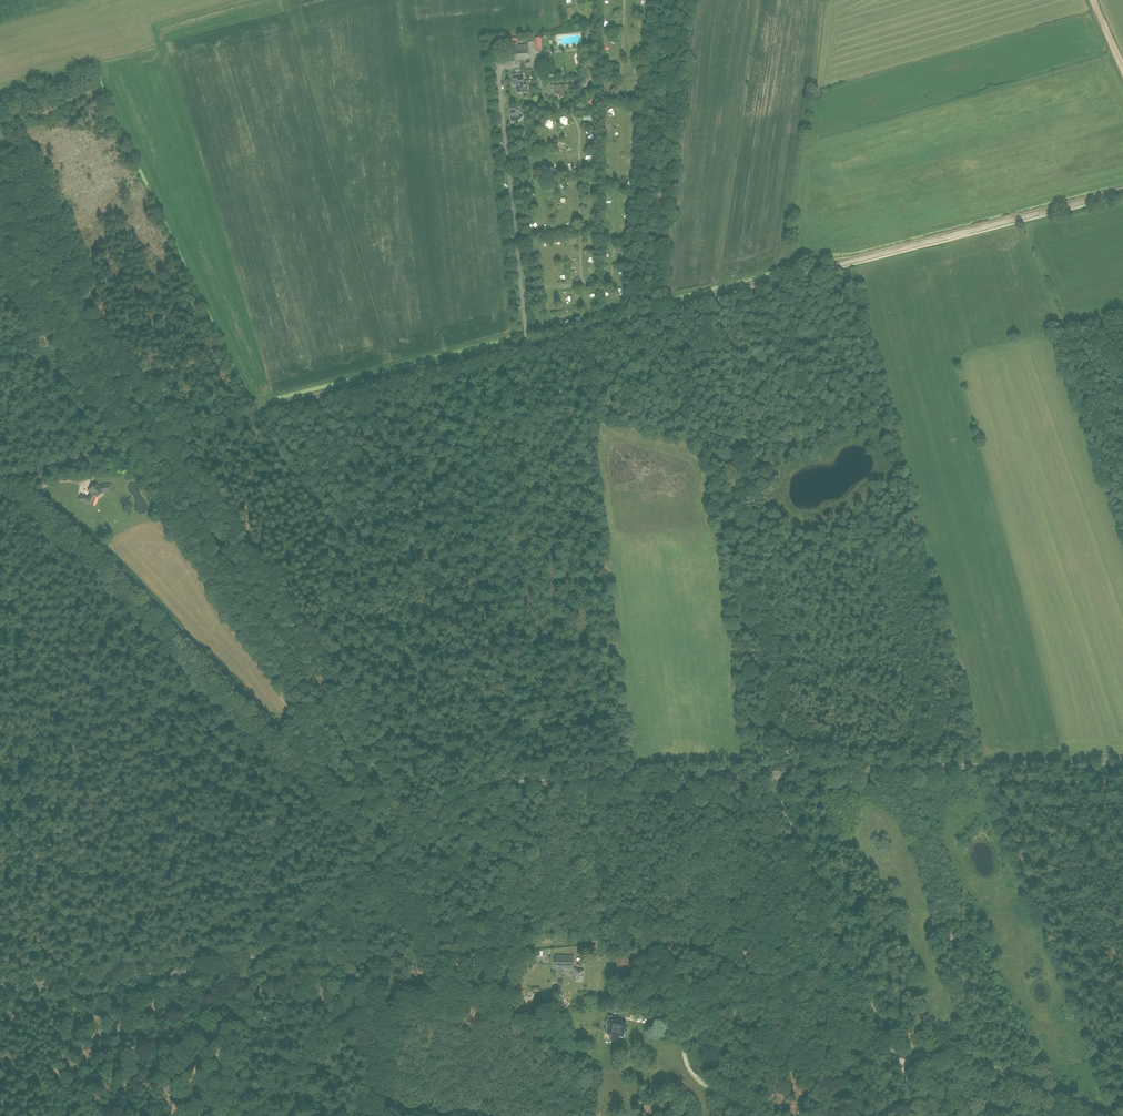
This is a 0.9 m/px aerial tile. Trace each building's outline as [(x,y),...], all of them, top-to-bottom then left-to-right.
[(527,48),(526,44),(514,45),(516,60),(529,59),(528,48),(527,48)] [(524,81),(523,73),(511,74),(512,86),(516,85),(516,94),(528,93),(527,81),(524,81)] [(592,98),(588,101),(595,110),(597,108),(599,106),(597,104),(592,98)] [(510,123),(519,122),(519,121),(524,115),(518,109),(517,108),(509,109),(510,123)] [(552,130),(556,124),(550,120),(546,127),(552,130)] [(110,491),(109,483),(103,484),(103,485),(99,486),(98,486),(96,484),(89,490),(91,492),(90,493),(88,497),(80,494),(78,499),(92,505),(96,496),(101,492),(110,491)] [(574,955),(573,955),(555,955),(555,969),(559,969),(559,974),(563,974),(563,969),(572,969),(572,975),(575,975),(574,981),(583,981),(583,970),(576,970),(576,968),(573,968),(573,955),(574,955)] [(616,1020),(611,1019),(612,1016),(608,1015),(607,1019),(606,1020),(605,1023),(606,1024),(605,1028),(604,1028),(604,1031),(604,1032),(604,1033),(607,1033),(607,1034),(614,1035),(613,1040),(617,1041),(618,1036),(619,1036),(620,1037),(622,1037),(624,1036),(624,1034),(623,1033),(624,1032),(627,1032),(628,1028),(624,1027),(625,1022),(620,1021),(620,1019),(616,1018),(616,1020)]
